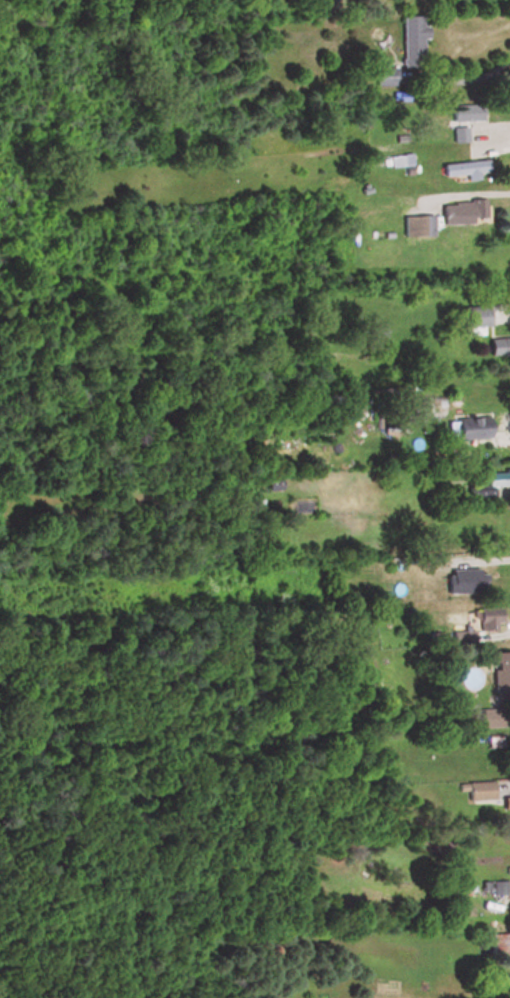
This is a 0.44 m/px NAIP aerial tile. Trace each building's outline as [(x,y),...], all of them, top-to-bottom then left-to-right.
[(399,62),(424,62),(424,24),(419,24),(419,16),(399,16),(399,62)] [(372,68),(372,84),(392,84),(392,68),(372,68)] [(479,122),(479,104),(448,104),(448,122),(479,122)] [(465,126),(447,126),(447,142),(465,142),(465,126)] [(438,164),(440,176),(462,174),(462,180),(476,179),(475,173),(485,172),(483,159),(438,164)] [(483,201),(438,202),(438,224),(483,223),(483,201)] [(430,216),(400,216),(400,236),(430,236),(430,216)] [(469,335),(484,335),(484,308),(460,308),(460,328),(469,328),(469,335)] [(487,339),(487,356),(509,355),(509,339),(487,339)] [(440,417),(440,398),(396,398),(396,417),(440,417)] [(487,416),(445,420),(447,440),(489,437),(487,416)] [(380,434),(399,434),(399,419),(380,419),(380,434)] [(484,473),(485,487),(492,487),(493,504),(509,503),(509,472),(484,473)] [(452,571),(452,591),(470,591),(470,571),(452,571)] [(448,613),(449,641),(479,640),(479,630),(498,630),(497,608),(473,608),(473,612),(448,613)] [(490,692),(509,692),(509,653),(490,653),(490,692)] [(504,727),(504,709),(479,709),(479,727),(504,727)] [(492,783),(465,782),(464,800),(492,801),(492,783)]
